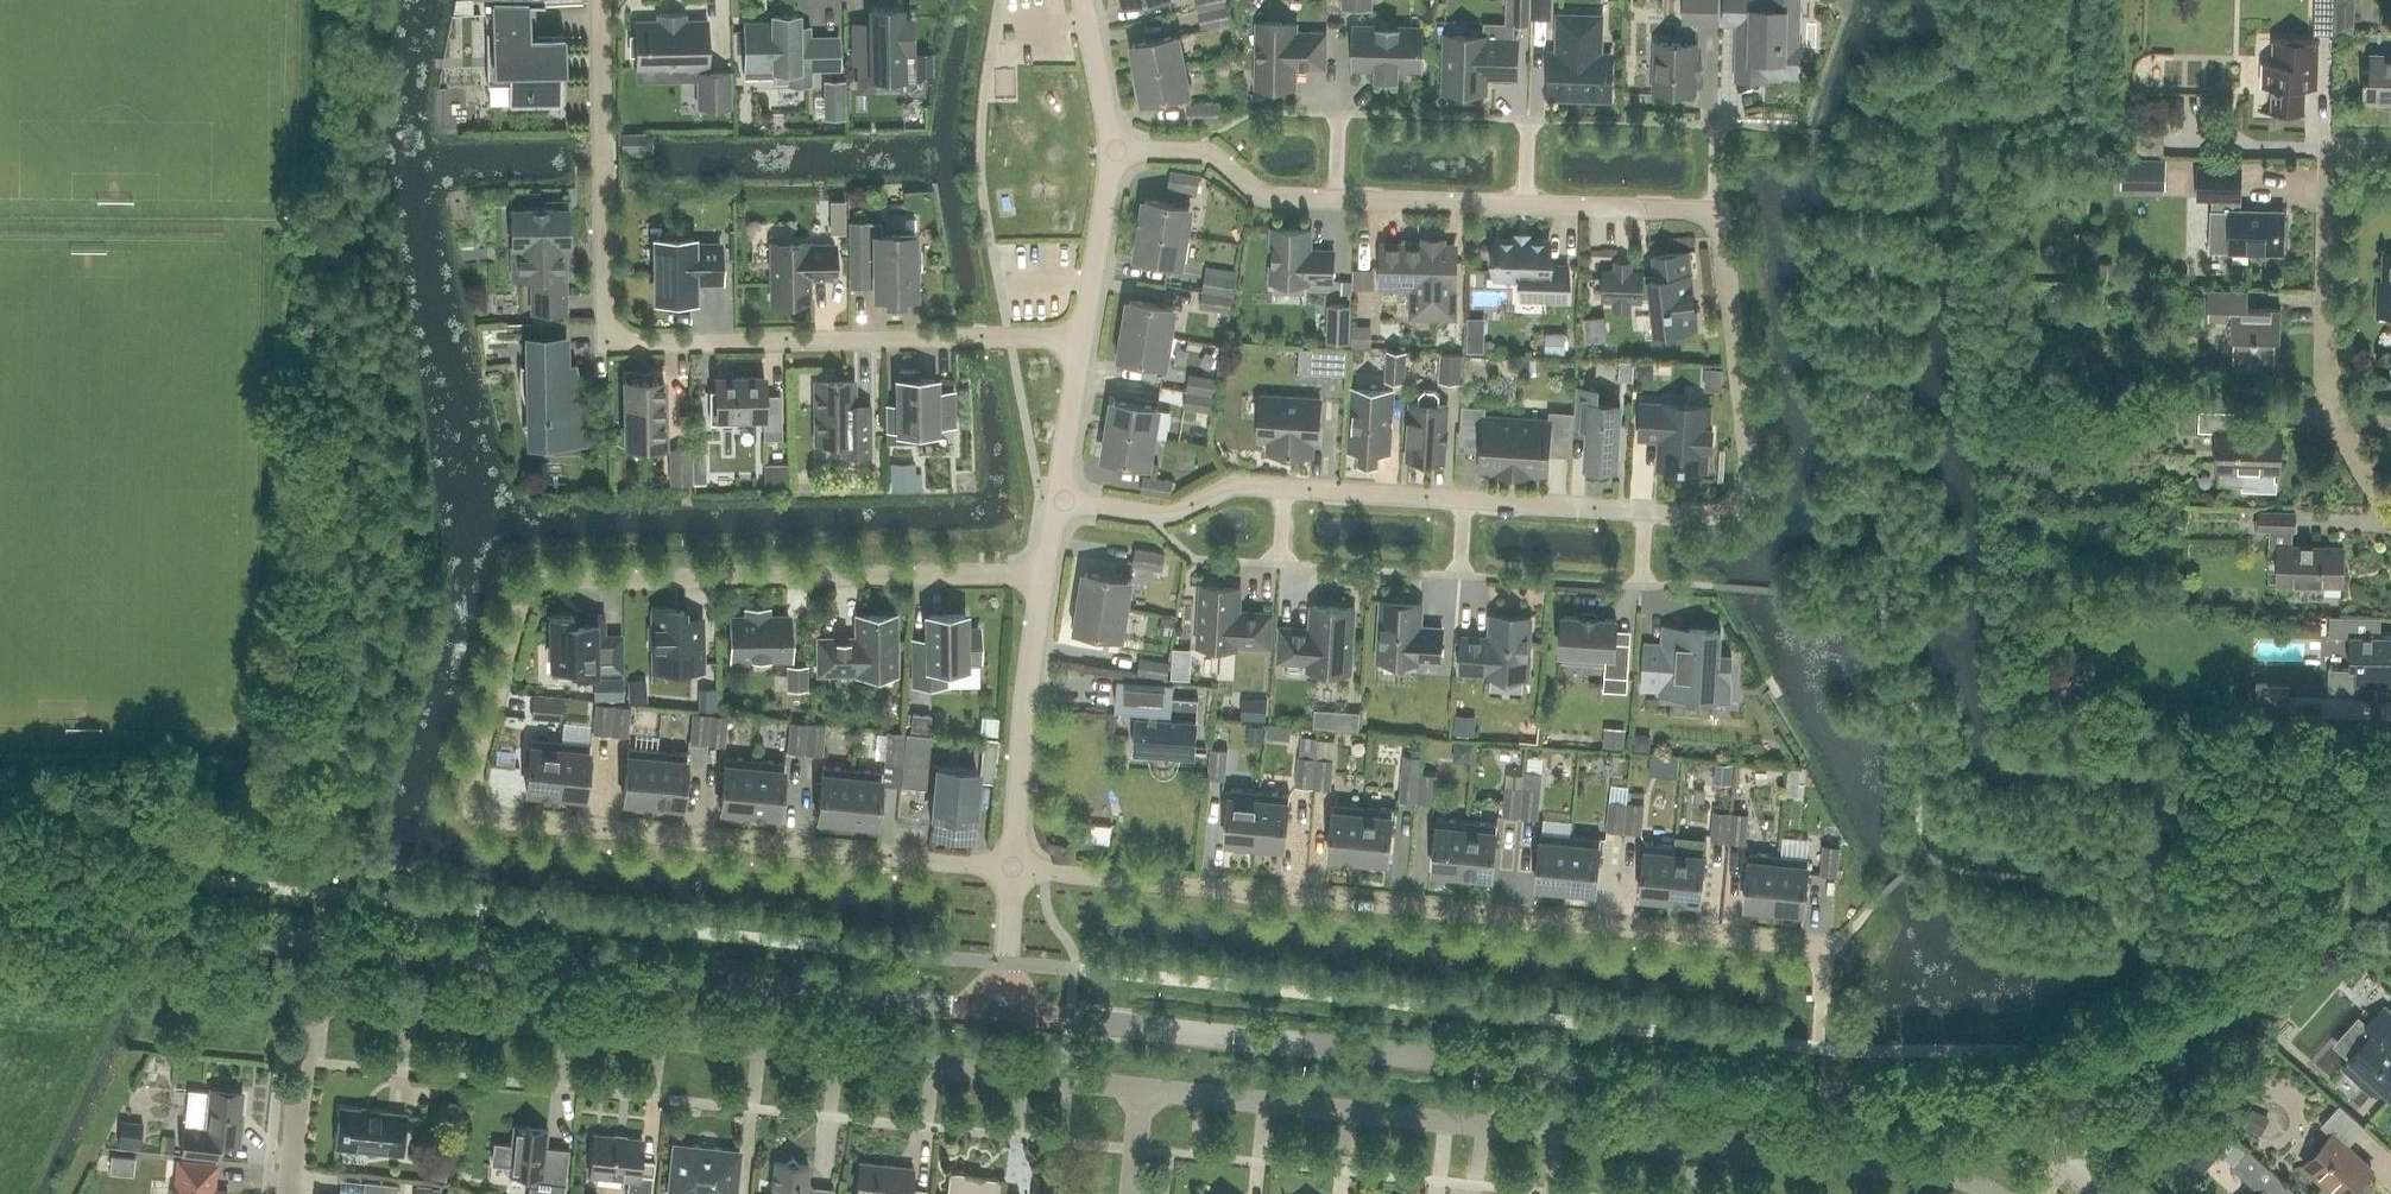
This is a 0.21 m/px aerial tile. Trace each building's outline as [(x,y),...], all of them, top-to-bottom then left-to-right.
[(1228,0),(1197,0),(1199,11),(1229,5),(1228,0)] [(1374,0),(1343,0),(1343,8),(1373,8),(1374,0)] [(1448,89),(1483,90),(1484,90),(1484,89),(1483,89),(1484,70),(1495,70),(1495,73),(1494,73),(1494,74),(1495,74),(1516,75),(1516,74),(1517,43),(1517,42),(1514,42),(1514,21),(1532,22),(1532,18),(1532,0),(1507,0),(1507,23),(1485,23),(1485,37),(1450,36),(1449,36),(1448,89)] [(1532,18),(1553,19),(1553,0),(1532,0),(1532,18)] [(1691,24),(1719,25),(1720,0),(1692,0),(1691,24)] [(1726,21),(1747,21),(1747,41),(1740,41),(1739,77),(1765,78),(1765,73),(1783,73),(1784,47),(1795,47),(1795,46),(1799,46),(1800,23),(1795,23),(1795,22),(1795,8),(1792,8),(1793,0),(1727,0),(1726,21)] [(2336,0),(2316,0),(2315,33),(2335,34),(2336,0)] [(2353,32),(2354,0),(2339,0),(2337,31),(2353,32)] [(566,48),(567,48),(566,37),(565,37),(532,37),(531,6),(546,6),(546,5),(494,5),(494,6),(493,6),(493,31),(487,31),(488,86),(490,86),(490,84),(510,84),(510,105),(504,105),(504,106),(561,105),(561,116),(562,116),(561,75),(562,75),(561,57),(566,57),(566,48)] [(1233,22),(1229,5),(1199,11),(1203,28),(1233,22)] [(912,46),(912,17),(902,18),(902,8),(871,8),(872,31),(855,31),(856,62),(872,62),(872,77),(903,76),(902,47),(912,46)] [(840,68),(839,37),(809,38),(809,27),(798,28),(798,14),(774,15),(775,23),(746,24),(747,58),(775,57),(775,69),(789,69),(789,83),(810,83),(810,69),(840,68)] [(1559,64),(1552,64),(1552,66),(1549,68),(1549,80),(1551,83),(1551,96),(1587,97),(1590,100),(1603,101),(1606,98),(1610,98),(1611,56),(1600,55),(1601,17),(1561,16),(1559,64)] [(1260,20),(1258,80),(1294,81),(1295,63),(1305,63),(1305,66),(1326,66),(1327,32),(1296,31),(1296,21),(1260,20)] [(637,69),(638,69),(698,68),(699,107),(732,106),(731,72),(709,73),(708,21),(636,22),(637,36),(631,36),(631,55),(637,55),(637,69)] [(1356,28),(1355,67),(1360,67),(1363,70),(1371,70),(1373,68),(1403,68),(1405,71),(1413,71),(1416,69),(1421,69),(1422,29),(1356,28)] [(1183,65),(1178,36),(1134,44),(1140,73),(1183,65)] [(2319,88),(2320,40),(2273,39),(2273,62),(2263,62),(2263,86),(2272,87),(2271,112),(2306,113),(2307,88),(2319,88)] [(1696,91),(1698,44),(1657,42),(1655,90),(1696,91)] [(919,76),(933,76),(932,53),(918,53),(919,76)] [(2371,55),(2370,78),(2364,78),(2363,100),(2390,101),(2390,56),(2371,55)] [(1189,94),(1183,65),(1140,73),(1146,102),(1189,94)] [(843,82),(827,82),(828,116),(844,115),(843,82)] [(1220,121),(1220,103),(1189,103),(1189,121),(1220,121)] [(2164,153),(2165,133),(2136,132),(2135,152),(2164,153)] [(2124,197),(2168,195),(2166,154),(2122,157),(2124,197)] [(623,177),(646,176),(646,162),(640,162),(623,162),(623,177)] [(2283,252),(2284,211),(2241,210),(2242,168),(2199,167),(2198,198),(2212,198),(2211,250),(2283,252)] [(1201,175),(1171,171),(1169,188),(1199,192),(1201,175)] [(847,199),(829,200),(829,233),(847,233),(847,199)] [(1191,206),(1147,199),(1143,229),(1186,236),(1191,206)] [(557,277),(557,245),(569,245),(569,209),(512,209),(512,245),(519,245),(519,279),(532,279),(532,313),(565,313),(565,277),(557,277)] [(915,295),(914,235),(882,236),(882,222),(851,223),(852,285),(871,285),(870,258),(877,258),(878,296),(915,295)] [(1182,265),(1186,236),(1143,229),(1138,258),(1182,265)] [(1334,281),(1335,252),(1309,252),(1310,230),(1276,229),(1274,282),(1308,283),(1308,280),(1334,281)] [(1549,265),(1549,242),(1499,240),(1498,276),(1525,277),(1525,291),(1546,292),(1546,299),(1567,299),(1568,266),(1549,265)] [(773,244),(774,296),(809,296),(809,277),(836,276),(835,245),(809,246),(809,243),(773,244)] [(658,245),(659,293),(694,293),(694,277),(702,277),(702,279),(722,279),(722,246),(694,246),(694,244),(658,245)] [(1455,247),(1386,246),(1386,247),(1385,247),(1384,275),(1385,275),(1385,276),(1416,277),(1416,293),(1414,293),(1412,296),(1412,315),(1414,317),(1432,318),(1434,315),(1434,314),(1454,315),(1455,248),(1454,248),(1455,247)] [(1697,327),(1691,273),(1684,274),(1681,252),(1656,255),(1658,278),(1643,279),(1643,271),(1605,270),(1604,299),(1642,299),(1642,297),(1660,296),(1664,330),(1697,327)] [(2384,254),(2383,284),(2379,284),(2378,315),(2390,316),(2390,254),(2384,254)] [(1375,289),(1376,269),(1354,269),(1354,288),(1375,289)] [(1233,295),(1236,277),(1207,272),(1204,290),(1233,295)] [(1343,281),(1342,293),(1353,293),(1353,281),(1343,281)] [(2281,330),(2282,309),(2249,308),(2249,289),(2210,288),(2209,320),(2232,320),(2232,329),(2234,329),(2233,362),(2276,363),(2276,330),(2281,330)] [(1230,312),(1233,295),(1204,290),(1201,307),(1230,312)] [(1175,307),(1131,300),(1127,329),(1170,336),(1175,307)] [(1349,309),(1330,307),(1328,343),(1347,345),(1349,309)] [(1583,317),(1586,337),(1602,334),(1599,315),(1583,317)] [(1372,347),(1373,325),(1353,324),(1352,346),(1372,347)] [(1165,366),(1170,336),(1127,329),(1122,359),(1165,366)] [(1566,352),(1566,333),(1547,332),(1546,352),(1566,352)] [(576,388),(577,389),(566,389),(566,337),(558,337),(530,337),(530,366),(522,366),(522,364),(521,364),(520,371),(520,375),(521,382),(522,387),(522,392),(524,396),(525,401),(527,405),(529,410),(531,414),(544,414),(544,424),(547,424),(547,442),(565,442),(585,442),(585,435),(587,435),(588,437),(590,437),(578,388),(576,388)] [(1466,344),(1466,354),(1484,354),(1484,344),(1466,344)] [(1312,373),(1314,349),(1301,348),(1299,372),(1312,373)] [(1406,382),(1408,351),(1387,349),(1386,381),(1406,382)] [(1462,383),(1464,353),(1441,352),(1440,382),(1462,383)] [(1523,358),(1522,370),(1538,371),(1538,359),(1523,358)] [(1640,377),(1653,378),(1654,364),(1640,364),(1640,377)] [(1218,395),(1220,378),(1190,373),(1188,391),(1218,395)] [(764,416),(764,431),(783,431),(782,403),(766,403),(765,377),(717,378),(717,391),(711,391),(711,416),(764,416)] [(664,378),(626,379),(627,437),(665,436),(664,378)] [(935,393),(935,380),(900,380),(901,431),(888,431),(888,443),(916,443),(916,431),(936,431),(936,420),(954,420),(954,393),(935,393)] [(872,454),(872,413),(870,413),(858,413),(858,409),(855,407),(855,387),(816,387),(816,443),(841,443),(841,454),(872,454)] [(1619,450),(1621,404),(1598,403),(1599,388),(1577,387),(1574,432),(1588,433),(1587,467),(1588,467),(1588,461),(1606,462),(1617,462),(1618,450),(1619,450)] [(1391,392),(1356,390),(1352,449),(1388,451),(1391,392)] [(1445,454),(1448,406),(1439,405),(1440,395),(1436,391),(1426,390),(1421,394),(1421,404),(1412,404),(1409,452),(1445,454)] [(1215,412),(1218,395),(1188,391),(1185,408),(1215,412)] [(1320,422),(1322,400),(1267,397),(1264,438),(1272,438),(1271,452),(1311,455),(1313,421),(1320,422)] [(1159,407),(1115,400),(1110,430),(1154,437),(1159,407)] [(1713,448),(1714,429),(1707,429),(1708,411),(1663,408),(1663,404),(1643,403),(1640,437),(1664,439),(1662,466),(1704,469),(1706,448),(1713,448)] [(1515,472),(1518,418),(1485,416),(1485,408),(1464,407),(1462,432),(1484,433),(1482,465),(1497,466),(1496,471),(1515,472)] [(2199,431),(2200,410),(2184,410),(2183,430),(2199,431)] [(2242,412),(2200,410),(2199,431),(2221,431),(2219,485),(2242,485),(2242,490),(2277,491),(2279,433),(2242,432),(2242,412)] [(1548,469),(1550,437),(1572,438),(1574,414),(1552,412),(1551,420),(1518,418),(1515,472),(1533,473),(1534,468),(1548,469)] [(1149,466),(1154,437),(1110,430),(1106,459),(1149,466)] [(671,481),(694,481),(694,451),(694,447),(670,448),(671,481)] [(694,451),(694,481),(707,481),(706,451),(694,451)] [(921,473),(916,473),(916,463),(894,463),(894,474),(894,489),(922,488),(921,473)] [(770,464),(770,486),(791,486),(790,464),(770,464)] [(1174,481),(1144,476),(1142,492),(1172,497),(1174,481)] [(2271,529),(2270,546),(2280,546),(2279,584),(2295,585),(2295,588),(2323,588),(2323,585),(2343,585),(2344,546),(2292,545),(2292,530),(2295,530),(2296,512),(2261,511),(2261,529),(2271,529)] [(1164,570),(1166,554),(1136,549),(1134,566),(1164,570)] [(1131,580),(1087,573),(1083,602),(1126,609),(1131,580)] [(1240,587),(1204,585),(1200,645),(1237,647),(1237,646),(1271,648),(1273,613),(1239,611),(1240,587)] [(1122,639),(1126,609),(1083,602),(1078,632),(1122,639)] [(1350,672),(1354,608),(1314,605),(1312,632),(1302,631),(1302,628),(1282,627),(1279,662),(1310,664),(1310,670),(1350,672)] [(1420,627),(1421,608),(1383,605),(1380,660),(1418,662),(1418,658),(1442,660),(1443,629),(1420,627)] [(733,619),(734,658),(791,658),(790,618),(769,619),(769,609),(747,609),(748,619),(733,619)] [(650,628),(650,647),(655,647),(655,664),(703,663),(702,618),(685,619),(685,610),(654,611),(655,628),(650,628)] [(603,637),(603,615),(552,616),(553,673),(597,673),(597,669),(621,669),(620,637),(603,637)] [(965,615),(929,615),(930,641),(915,641),(915,684),(945,684),(945,666),(965,666),(965,654),(979,653),(979,630),(965,630),(965,615)] [(895,616),(859,616),(860,640),(821,640),(821,671),(852,671),(852,664),(895,664),(895,616)] [(1616,642),(1617,619),(1598,618),(1598,617),(1583,616),(1583,617),(1564,616),(1562,652),(1581,653),(1581,654),(1596,655),(1596,654),(1607,654),(1606,676),(1629,677),(1631,643),(1616,642)] [(2330,616),(2330,636),(2350,636),(2350,663),(2356,663),(2356,669),(2329,668),(2329,691),(2357,692),(2357,687),(2377,687),(2377,680),(2390,680),(2390,683),(2390,636),(2381,636),(2381,617),(2330,616)] [(1529,624),(1494,622),(1493,639),(1464,637),(1462,671),(1491,672),(1490,675),(1526,677),(1526,674),(1530,674),(1531,655),(1527,655),(1529,624)] [(1720,655),(1722,630),(1689,628),(1688,646),(1664,645),(1661,689),(1685,691),(1685,696),(1717,698),(1719,676),(1731,677),(1733,655),(1720,655)] [(1168,680),(1171,662),(1141,657),(1138,675),(1168,680)] [(809,690),(809,664),(787,665),(788,690),(809,690)] [(625,699),(625,677),(597,678),(597,699),(625,699)] [(1196,756),(1199,699),(1169,697),(1170,685),(1175,685),(1175,684),(1118,680),(1117,707),(1148,709),(1147,716),(1138,715),(1136,752),(1196,756)] [(630,681),(630,702),(648,702),(648,681),(630,681)] [(2298,723),(2298,694),(2277,693),(2277,689),(2267,689),(2266,722),(2298,723)] [(562,720),(564,698),(534,696),(532,718),(562,720)] [(705,697),(705,709),(719,709),(719,697),(705,697)] [(1267,721),(1268,700),(1243,698),(1242,719),(1267,721)] [(611,735),(614,705),(596,703),(593,733),(611,735)] [(629,736),(632,706),(614,705),(611,735),(629,736)] [(1315,708),(1314,725),(1359,728),(1360,711),(1315,708)] [(708,744),(711,714),(693,713),(690,742),(708,744)] [(911,713),(910,729),(929,731),(930,714),(911,713)] [(726,746),(729,716),(711,714),(708,744),(726,746)] [(1458,714),(1456,733),(1474,734),(1475,715),(1458,714)] [(999,735),(1000,718),(983,717),(982,734),(999,735)] [(805,753),(808,723),(790,722),(788,751),(805,753)] [(824,755),(827,725),(808,723),(805,753),(824,755)] [(1248,738),(1262,740),(1263,725),(1249,724),(1248,738)] [(1626,729),(1605,727),(1604,747),(1625,748),(1626,729)] [(903,761),(905,732),(887,731),(885,760),(903,761)] [(971,833),(977,768),(931,763),(934,736),(907,733),(902,786),(937,789),(933,829),(971,833)] [(1314,787),(1317,757),(1315,757),(1317,737),(1302,736),(1297,785),(1314,787)] [(1636,736),(1635,750),(1647,751),(1648,736),(1636,736)] [(557,793),(562,741),(532,738),(527,790),(557,793)] [(1000,783),(1004,741),(990,740),(986,782),(1000,783)] [(586,796),(590,752),(591,743),(562,741),(557,793),(586,796)] [(656,803),(661,750),(629,747),(628,756),(624,800),(656,803)] [(1226,779),(1229,750),(1212,748),(1208,777),(1226,779)] [(683,805),(687,761),(688,753),(661,750),(656,803),(683,805)] [(754,812),(759,759),(726,756),(725,765),(721,809),(754,812)] [(1679,775),(1680,758),(1651,756),(1650,773),(1679,775)] [(1332,789),(1335,759),(1317,757),(1314,787),(1332,789)] [(781,815),(785,771),(785,762),(759,759),(754,812),(781,815)] [(1721,780),(1733,781),(1735,761),(1722,760),(1721,780)] [(1748,783),(1749,764),(1740,763),(1738,782),(1748,783)] [(851,821),(856,769),(823,766),(822,774),(818,818),(851,821)] [(878,824),(882,780),(883,771),(856,769),(851,821),(878,824)] [(1418,802),(1421,772),(1403,770),(1400,801),(1418,802)] [(1436,804),(1438,774),(1421,772),(1418,802),(1436,804)] [(1522,817),(1525,787),(1506,785),(1503,815),(1522,817)] [(1539,819),(1542,789),(1525,787),(1522,817),(1539,819)] [(1256,844),(1261,791),(1232,788),(1226,841),(1256,844)] [(1286,846),(1291,794),(1261,791),(1256,844),(1286,846)] [(1625,831),(1628,802),(1610,800),(1607,830),(1625,831)] [(1643,833),(1645,803),(1628,802),(1625,831),(1643,833)] [(1360,858),(1365,806),(1335,803),(1330,856),(1360,858)] [(1390,861),(1394,817),(1394,809),(1365,806),(1360,858),(1390,861)] [(1729,842),(1732,811),(1714,809),(1712,840),(1729,842)] [(1747,843),(1750,813),(1732,811),(1729,842),(1747,843)] [(1463,873),(1468,821),(1439,818),(1438,826),(1434,870),(1463,873)] [(1493,876),(1498,832),(1498,824),(1468,821),(1463,873),(1493,876)] [(1567,888),(1572,835),(1543,832),(1542,841),(1537,885),(1567,888)] [(1597,890),(1601,846),(1602,838),(1572,835),(1567,888),(1597,890)] [(1671,898),(1676,845),(1647,842),(1646,851),(1642,895),(1671,898)] [(1839,876),(1842,846),(1824,844),(1821,874),(1839,876)] [(1701,900),(1705,856),(1706,848),(1676,845),(1671,898),(1701,900)] [(1775,907),(1780,855),(1751,852),(1746,905),(1775,907)] [(1805,910),(1809,866),(1810,858),(1780,855),(1775,907),(1805,910)] [(2385,1006),(2367,1026),(2359,1019),(2342,1038),(2357,1051),(2342,1067),(2373,1095),(2380,1087),(2390,1097),(2390,1011),(2385,1006)] [(2213,1062),(2203,1048),(2192,1055),(2201,1070),(2213,1062)] [(243,1096),(210,1093),(210,1094),(191,1091),(187,1126),(185,1125),(182,1154),(220,1159),(222,1142),(241,1144),(243,1127),(240,1126),(243,1096)] [(2340,1104),(2327,1119),(2322,1125),(2333,1135),(2305,1165),(2337,1193),(2349,1193),(2372,1169),(2348,1146),(2365,1127),(2340,1104)] [(402,1154),(407,1114),(340,1107),(336,1147),(402,1154)] [(2263,1135),(2271,1118),(2253,1110),(2245,1127),(2263,1135)] [(141,1146),(143,1122),(122,1119),(119,1144),(141,1146)] [(547,1146),(548,1129),(514,1125),(513,1143),(494,1141),(493,1152),(494,1152),(493,1164),(510,1165),(509,1173),(530,1175),(528,1193),(565,1193),(570,1148),(547,1146)] [(2202,1128),(2184,1148),(2198,1161),(2216,1141),(2202,1128)] [(655,1165),(640,1164),(643,1139),(595,1134),(591,1175),(629,1180),(628,1193),(652,1193),(655,1165)] [(174,1138),(165,1137),(164,1152),(173,1153),(174,1138)] [(2228,1151),(2240,1162),(2250,1150),(2238,1140),(2228,1151)] [(739,1159),(721,1157),(722,1147),(694,1145),(694,1148),(676,1146),(671,1193),(735,1193),(739,1159)] [(2250,1150),(2240,1162),(2234,1168),(2263,1193),(2298,1193),(2250,1150)] [(835,1189),(807,1186),(809,1165),(801,1164),(793,1155),(784,1162),(775,1161),(772,1193),(834,1193),(835,1189)] [(111,1173),(134,1175),(136,1160),(112,1158),(111,1173)] [(229,1193),(213,1191),(216,1165),(180,1161),(178,1187),(176,1187),(175,1193),(229,1193)] [(928,1193),(911,1191),(914,1168),(860,1162),(857,1193),(928,1193)] [(433,1166),(431,1179),(446,1181),(447,1167),(433,1166)] [(1003,1193),(1004,1180),(971,1176),(971,1174),(950,1172),(948,1193),(1005,1193),(1003,1193)] [(339,1191),(363,1192),(363,1180),(339,1179),(339,1191)] [(398,1185),(365,1181),(364,1193),(397,1193),(398,1185)] [(415,1184),(414,1193),(430,1193),(431,1186),(415,1184)]
